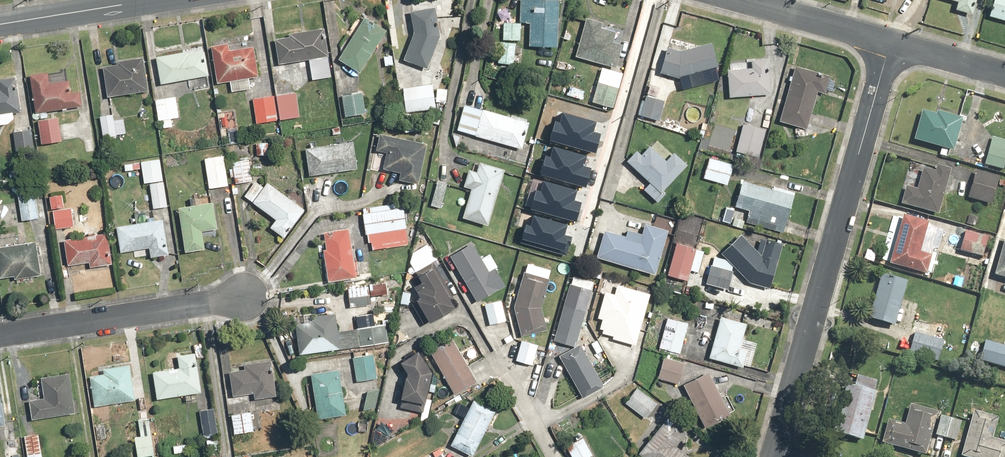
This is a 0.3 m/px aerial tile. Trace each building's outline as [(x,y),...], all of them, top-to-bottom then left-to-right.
[(555,0),(518,0),(517,22),(527,22),(526,45),(554,46),(555,0)] [(955,2),(952,10),(969,15),(973,0),(949,0),(955,2)] [(986,16),(1004,21),(1004,0),(990,0),(986,16)] [(425,68),(437,34),(433,5),(407,10),(411,33),(401,58),(425,68)] [(357,72),(383,29),(362,16),(335,58),(357,72)] [(624,27),(583,17),(573,55),(614,66),(624,27)] [(519,22),(500,22),(500,39),(519,39),(519,22)] [(272,38),(276,63),(325,56),(321,27),(285,32),(286,36),(272,38)] [(225,42),(208,45),(214,82),(256,76),(251,46),(226,49),(225,42)] [(515,43),(498,42),(496,62),(513,64),(515,43)] [(708,42),(676,50),(664,47),(657,72),(667,74),(666,79),(678,82),(688,80),(686,74),(715,67),(708,42)] [(201,47),(152,56),(158,83),(206,74),(201,47)] [(114,63),(100,65),(105,96),(146,90),(140,56),(113,60),(114,63)] [(749,66),(724,68),(726,96),(769,92),(766,57),(749,58),(749,66)] [(828,74),(792,65),(778,120),(805,127),(815,91),(823,93),(828,74)] [(38,114),(56,111),(86,106),(84,91),(75,93),(73,79),(52,83),(50,72),(32,75),(38,114)] [(0,77),(0,123),(5,122),(11,117),(10,113),(18,112),(13,75),(0,77)] [(617,88),(594,82),(590,103),(612,108),(617,88)] [(431,83),(403,87),(406,112),(434,108),(431,83)] [(280,96),(285,120),(304,116),(300,92),(280,96)] [(366,93),(344,97),(347,116),(369,113),(366,93)] [(664,101),(644,95),(638,117),(658,122),(664,101)] [(280,121),(276,96),(254,100),(259,125),(280,121)] [(164,121),(166,129),(175,128),(174,120),(182,119),(180,98),(158,101),(160,122),(164,121)] [(462,103),(454,130),(519,148),(527,121),(462,103)] [(562,109),(559,120),(554,119),(550,134),(596,146),(600,131),(592,129),(595,118),(562,109)] [(919,109),(911,140),(950,150),(959,116),(934,110),(933,113),(919,109)] [(439,116),(426,113),(424,123),(437,126),(439,116)] [(128,134),(125,118),(117,120),(117,115),(100,118),(104,138),(128,134)] [(61,117),(38,121),(43,145),(65,141),(61,117)] [(764,131),(740,125),(732,154),(756,161),(764,131)] [(154,126),(140,129),(142,140),(156,137),(154,126)] [(33,128),(14,132),(18,149),(37,145),(33,128)] [(424,143),(377,133),(373,150),(383,152),(380,168),(398,172),(396,180),(415,184),(424,143)] [(992,137),(983,166),(1001,172),(1004,158),(1004,141),(992,137)] [(302,148),(306,175),(354,168),(350,141),(302,148)] [(269,142),(256,143),(257,157),(270,156),(269,142)] [(553,144),(550,155),(544,153),(540,168),(586,180),(590,165),(583,163),(586,152),(553,144)] [(634,149),(624,160),(647,182),(641,188),(656,202),(664,193),(660,190),(685,164),(671,152),(663,160),(646,144),(638,153),(634,149)] [(250,156),(232,158),(235,179),(253,177),(250,156)] [(731,163),(706,156),(700,177),(726,184),(731,163)] [(227,157),(207,160),(211,190),(232,186),(227,157)] [(146,185),(150,184),(155,209),(170,206),(161,159),(146,161),(127,165),(129,173),(143,170),(146,185)] [(502,168),(476,161),(473,171),(465,169),(460,186),(468,188),(460,217),(486,224),(502,168)] [(903,186),(898,204),(935,214),(948,169),(934,165),(933,171),(921,167),(915,189),(903,186)] [(996,177),(972,171),(965,198),(989,203),(996,177)] [(770,188),(739,179),(731,206),(747,210),(743,222),(780,233),(792,191),(771,185),(770,188)] [(252,180),(241,195),(273,218),(267,227),(282,237),(302,209),(264,181),(260,186),(252,180)] [(542,180),(539,191),(533,190),(529,204),(576,217),(579,202),(572,200),(575,189),(542,180)] [(446,184),(435,181),(428,207),(439,210),(446,184)] [(403,193),(401,183),(382,187),(384,197),(403,193)] [(38,189),(19,192),(24,222),(44,218),(38,189)] [(78,226),(74,207),(69,208),(67,197),(52,200),(57,229),(78,226)] [(210,202),(175,207),(182,251),(202,248),(199,231),(214,229),(210,202)] [(361,234),(365,234),(366,243),(369,242),(370,251),(404,246),(402,228),(407,227),(404,204),(358,210),(361,234)] [(534,211),(531,222),(525,221),(521,235),(567,248),(571,233),(564,231),(567,220),(534,211)] [(926,221),(900,214),(886,263),(924,274),(929,255),(917,252),(926,221)] [(160,219),(113,225),(117,252),(146,247),(148,257),(165,254),(160,219)] [(602,229),(594,256),(652,274),(665,229),(642,223),(639,234),(624,229),(623,235),(602,229)] [(353,277),(346,228),(321,232),(324,249),(320,249),(325,281),(353,277)] [(987,237),(964,230),(957,251),(980,258),(987,237)] [(105,232),(61,239),(65,265),(86,262),(87,267),(109,263),(105,232)] [(779,242),(758,238),(755,251),(738,234),(719,252),(747,281),(769,287),(779,242)] [(991,275),(1004,279),(1004,237),(1003,236),(991,275)] [(0,246),(0,278),(12,276),(12,278),(39,274),(33,240),(0,246)] [(469,242),(447,255),(474,301),(501,285),(491,267),(486,270),(469,242)] [(702,249),(674,242),(666,275),(688,281),(691,270),(696,272),(702,249)] [(451,296),(431,261),(412,272),(419,285),(411,289),(415,295),(410,298),(423,320),(450,305),(446,299),(451,296)] [(544,329),(539,307),(547,278),(521,271),(511,306),(518,336),(544,329)] [(906,281),(879,273),(866,317),(894,325),(906,281)] [(365,282),(366,285),(367,297),(385,295),(384,280),(365,282)] [(590,288),(568,282),(552,338),(575,344),(590,288)] [(366,285),(345,287),(348,318),(369,316),(367,297),(366,285)] [(634,344),(647,293),(615,285),(612,294),(602,291),(595,316),(600,318),(597,327),(600,328),(599,332),(611,335),(610,338),(634,344)] [(409,291),(400,289),(398,303),(407,305),(409,291)] [(500,301),(482,305),(487,325),(505,320),(500,301)] [(337,348),(332,312),(306,315),(307,322),(286,325),(290,355),(337,348)] [(745,322),(717,315),(706,356),(740,366),(744,350),(738,348),(745,322)] [(687,325),(664,319),(657,347),(680,353),(687,325)] [(385,320),(357,324),(359,343),(388,339),(385,320)] [(943,342),(913,334),(907,355),(937,363),(943,342)] [(451,337),(427,350),(452,394),(475,381),(451,337)] [(536,346),(520,341),(514,360),(530,365),(536,346)] [(981,341),(976,361),(1004,368),(1004,347),(981,341)] [(578,342),(556,354),(580,397),(602,384),(578,342)] [(416,419),(425,422),(431,401),(423,399),(430,374),(415,350),(397,363),(402,377),(396,399),(400,400),(398,407),(418,412),(416,419)] [(373,351),(352,354),(357,380),(378,376),(373,351)] [(176,367),(150,370),(154,399),(198,392),(192,352),(174,355),(176,367)] [(681,362),(661,358),(656,380),(676,385),(681,362)] [(273,395),(267,359),(240,363),(241,368),(227,370),(230,395),(251,392),(252,398),(273,395)] [(101,373),(87,375),(92,406),(133,399),(127,363),(100,367),(101,373)] [(337,369),(308,373),(314,419),(344,414),(337,369)] [(705,370),(679,383),(702,426),(727,413),(705,370)] [(27,399),(30,418),(73,412),(67,372),(38,377),(41,397),(27,399)] [(852,386),(844,383),(831,432),(861,440),(874,391),(871,391),(874,379),(856,374),(852,386)] [(635,385),(621,402),(644,420),(658,403),(635,385)] [(378,390),(367,387),(362,411),(374,408),(378,390)] [(494,411),(471,399),(447,444),(471,456),(494,411)] [(886,419),(879,442),(923,455),(935,412),(909,404),(903,424),(886,419)] [(213,410),(198,412),(203,438),(217,435),(213,410)] [(971,410),(959,456),(964,456),(1003,456),(1004,451),(1004,442),(990,438),(996,417),(971,410)] [(250,411),(230,416),(234,435),(254,430),(250,411)] [(636,452),(643,456),(686,456),(687,456),(673,445),(685,430),(666,415),(636,452)] [(943,438),(948,420),(938,417),(933,436),(943,438)] [(948,420),(943,438),(954,441),(959,423),(948,420)] [(136,423),(138,436),(132,437),(135,456),(152,456),(147,422),(136,423)] [(101,424),(91,426),(94,442),(104,440),(101,424)] [(20,437),(24,456),(44,456),(39,434),(20,437)] [(582,438),(565,448),(570,456),(593,456),(582,438)] [(187,443),(170,446),(172,456),(189,453),(187,443)] [(441,449),(424,456),(445,456),(441,449)]
